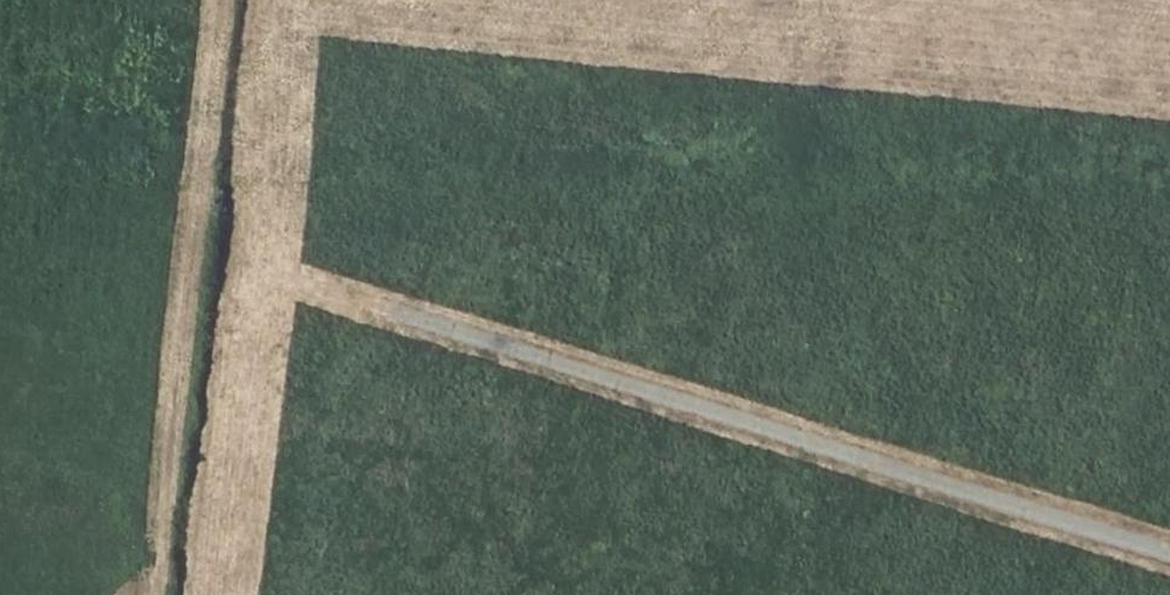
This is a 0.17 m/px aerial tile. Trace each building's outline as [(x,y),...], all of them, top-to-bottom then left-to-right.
[(1097,57),(1133,60),(1136,22),(1101,19),(1097,57)] [(398,587),(359,586),(359,594),(397,594),(398,587)]
